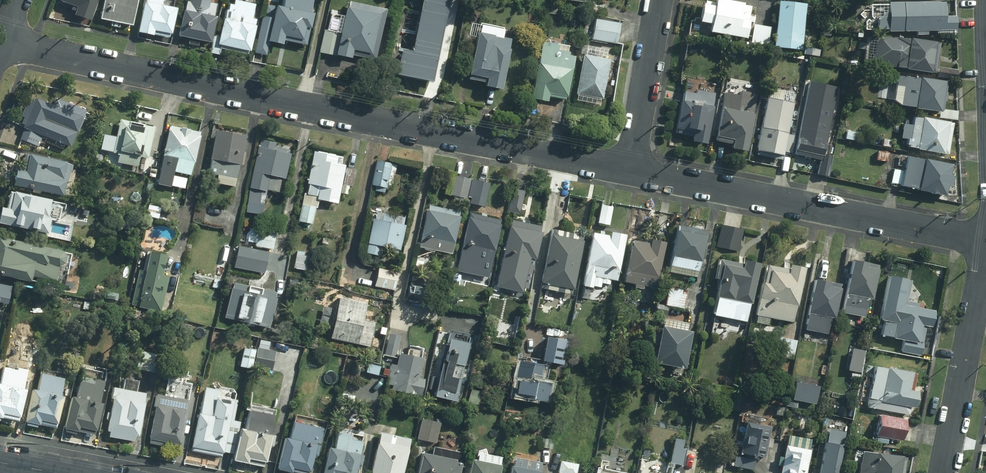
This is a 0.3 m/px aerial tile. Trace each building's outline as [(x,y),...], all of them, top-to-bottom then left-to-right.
[(89,20),(96,0),(60,0),(72,4),(70,9),(75,10),(74,15),(89,20)] [(99,18),(110,21),(110,25),(119,27),(119,23),(131,25),(136,0),(103,0),(99,18)] [(142,1),(137,32),(153,35),(153,32),(169,35),(169,33),(171,34),(177,0),(144,0),(144,1),(142,1)] [(182,9),(178,35),(180,36),(180,37),(189,39),(188,43),(198,44),(198,41),(207,43),(208,42),(210,42),(215,16),(213,16),(215,4),(209,3),(209,0),(189,0),(189,1),(185,0),(184,10),(182,9)] [(222,48),(246,53),(247,50),(249,51),(255,24),(253,24),(255,19),(251,18),(254,3),(238,0),(233,0),(232,4),(228,3),(227,9),(225,8),(223,18),(222,18),(218,37),(214,36),(211,52),(221,54),(222,48)] [(284,40),(306,45),(313,13),(309,12),(311,0),(282,0),(281,6),(274,4),(271,19),(261,17),(257,34),(268,37),(267,40),(283,44),(284,40)] [(375,59),(386,8),(349,0),(347,7),(346,7),(341,32),(324,29),(319,52),(336,56),(336,54),(351,57),(351,54),(375,59)] [(446,14),(448,1),(443,0),(423,0),(421,9),(446,14)] [(608,2),(596,0),(594,0),(593,7),(607,10),(608,2)] [(711,31),(747,38),(753,6),(744,5),(744,2),(733,0),(716,0),(715,6),(708,5),(705,22),(712,23),(711,31)] [(807,4),(779,1),(775,46),(802,49),(807,4)] [(889,29),(889,31),(917,30),(917,34),(929,33),(929,30),(957,29),(957,15),(947,16),(947,1),(889,3),(889,5),(872,5),(872,16),(878,24),(878,29),(889,29)] [(558,6),(550,4),(548,13),(557,14),(558,6)] [(418,22),(443,28),(446,14),(421,9),(418,22)] [(621,19),(596,15),(592,39),(617,43),(621,19)] [(415,36),(440,41),(443,28),(418,22),(415,36)] [(771,27),(754,24),(751,43),(768,45),(771,27)] [(511,39),(478,32),(468,78),(486,82),(485,85),(500,89),(511,39)] [(412,50),(437,55),(440,41),(415,36),(412,50)] [(907,68),(937,72),(941,42),(895,36),(893,54),(889,53),(887,65),(907,67),(907,68)] [(559,44),(542,41),(532,98),(548,101),(549,97),(566,100),(574,55),(568,54),(568,52),(558,50),(559,44)] [(400,62),(435,68),(437,55),(412,50),(402,48),(400,62)] [(610,60),(583,54),(576,93),(604,98),(610,60)] [(397,76),(432,82),(435,68),(400,62),(397,76)] [(957,79),(958,69),(939,66),(938,76),(957,79)] [(945,92),(947,81),(921,77),(921,78),(898,75),(896,86),(904,87),(902,105),(916,107),(916,108),(942,112),(943,101),(947,101),(949,92),(945,92)] [(697,93),(685,90),(676,133),(694,137),(693,141),(707,144),(715,107),(713,106),(715,93),(698,89),(697,93)] [(741,95),(725,92),(716,140),(733,143),(732,148),(748,151),(758,93),(742,91),(741,95)] [(37,146),(42,136),(67,146),(71,136),(78,139),(86,119),(79,117),(79,116),(63,109),(65,103),(50,97),(48,103),(35,98),(34,100),(30,99),(28,105),(25,104),(20,117),(23,118),(21,124),(24,125),(22,128),(24,128),(19,139),(37,146)] [(794,103),(767,97),(757,151),(759,151),(758,155),(781,159),(782,155),(783,155),(794,103)] [(820,110),(804,107),(795,154),(813,157),(810,174),(827,177),(834,141),(827,140),(831,117),(819,115),(820,110)] [(958,111),(943,109),(942,118),(957,120),(958,111)] [(918,149),(949,154),(954,123),(914,117),(911,139),(909,139),(908,146),(919,148),(918,149)] [(144,125),(120,119),(116,137),(113,137),(111,148),(113,148),(112,153),(119,154),(117,162),(121,163),(120,168),(128,170),(129,165),(137,166),(139,156),(148,158),(154,127),(151,126),(152,125),(145,123),(144,125)] [(169,129),(168,128),(162,155),(163,155),(161,165),(170,167),(169,170),(189,175),(192,162),(193,162),(200,136),(198,135),(199,131),(170,124),(169,129)] [(245,135),(215,130),(210,159),(212,159),(209,173),(236,178),(238,164),(240,165),(245,135)] [(796,137),(788,135),(785,152),(793,153),(796,137)] [(891,140),(884,138),(883,146),(891,147),(891,140)] [(276,177),(284,179),(290,154),(289,153),(290,149),(274,146),(275,142),(260,139),(258,146),(249,188),(247,203),(263,204),(265,191),(265,189),(278,192),(281,180),(275,179),(276,177)] [(342,156),(313,150),(306,183),(309,184),(306,194),(304,193),(298,221),(312,224),(316,208),(317,208),(319,199),(337,203),(345,165),(341,164),(342,156)] [(888,162),(889,153),(877,151),(876,160),(888,162)] [(12,185),(61,195),(64,180),(61,180),(65,162),(28,154),(24,171),(15,170),(12,185)] [(926,159),(908,156),(902,185),(920,189),(919,190),(934,193),(934,192),(942,193),(942,195),(946,196),(949,185),(953,186),(955,176),(951,175),(953,164),(926,158),(926,159)] [(390,163),(375,160),(370,184),(375,185),(374,190),(382,192),(383,187),(385,187),(390,163)] [(356,170),(345,168),(340,193),(347,194),(349,185),(353,186),(356,170)] [(903,171),(894,169),(891,186),(899,187),(903,171)] [(467,199),(471,179),(453,176),(449,195),(467,199)] [(485,205),(490,183),(472,179),(467,201),(485,205)] [(520,214),(525,190),(513,188),(508,211),(520,214)] [(0,209),(0,223),(46,233),(50,214),(47,213),(50,199),(9,191),(5,208),(0,207),(0,209)] [(120,195),(113,194),(111,202),(119,203),(120,195)] [(613,207),(601,204),(598,223),(609,225),(613,207)] [(459,211),(429,205),(419,247),(451,254),(459,217),(458,216),(459,211)] [(400,224),(401,216),(375,211),(373,218),(370,218),(365,242),(366,242),(364,252),(379,255),(380,249),(396,252),(402,224),(400,224)] [(501,220),(469,212),(458,262),(480,268),(482,259),(492,261),(501,220)] [(540,232),(541,226),(512,220),(510,226),(509,225),(499,271),(509,273),(508,274),(524,278),(526,268),(533,270),(541,233),(540,232)] [(744,229),(721,224),(716,246),(739,252),(744,229)] [(708,231),(678,225),(668,272),(698,278),(708,231)] [(275,233),(257,229),(254,246),(272,249),(275,233)] [(584,235),(552,229),(540,289),(572,295),(584,235)] [(617,281),(626,235),(611,232),(610,236),(593,232),(582,286),(593,288),(593,286),(601,287),(601,283),(609,284),(610,280),(617,281)] [(29,281),(30,276),(64,283),(70,253),(0,239),(0,275),(29,281)] [(656,289),(666,243),(651,239),(650,243),(633,240),(624,282),(634,284),(632,293),(653,297),(655,289),(656,289)] [(264,274),(268,251),(238,245),(234,267),(264,274)] [(164,255),(149,251),(145,271),(139,270),(132,305),(138,306),(138,307),(159,312),(166,276),(160,275),(164,255)] [(304,252),(296,251),(294,268),(306,270),(309,257),(303,256),(304,252)] [(832,261),(819,258),(815,278),(828,280),(832,261)] [(744,264),(720,259),(716,279),(720,280),(714,315),(746,321),(750,303),(752,304),(759,263),(745,260),(744,264)] [(877,265),(853,260),(844,306),(852,307),(851,312),(855,312),(855,316),(859,317),(860,314),(866,315),(869,298),(873,299),(879,270),(876,269),(877,265)] [(782,268),(767,265),(756,315),(757,315),(756,322),(768,325),(770,318),(793,322),(796,305),(798,306),(806,268),(791,265),(790,269),(782,268)] [(912,280),(889,275),(879,325),(884,326),(882,335),(894,337),(894,339),(904,341),(902,351),(921,355),(927,326),(932,327),(935,311),(918,307),(919,303),(908,301),(912,280)] [(223,280),(215,278),(212,287),(221,289),(223,280)] [(841,284),(815,279),(813,293),(811,292),(810,297),(812,297),(807,325),(814,326),(813,331),(817,332),(816,336),(821,337),(822,333),(828,334),(831,318),(835,318),(841,284)] [(231,287),(228,287),(221,317),(267,327),(273,298),(271,297),(272,291),(232,282),(231,287)] [(688,290),(669,285),(665,306),(684,310),(688,290)] [(346,299),(339,298),(329,337),(369,346),(375,322),(363,319),(364,316),(350,313),(351,310),(344,308),(346,299)] [(150,319),(140,317),(138,325),(148,327),(150,319)] [(693,332),(662,325),(654,363),(685,369),(693,332)] [(434,397),(456,401),(471,335),(450,330),(448,341),(442,339),(438,356),(443,357),(440,371),(438,370),(436,377),(433,376),(430,389),(436,391),(434,397)] [(223,333),(215,335),(218,343),(226,341),(223,333)] [(401,336),(389,333),(384,354),(396,357),(401,336)] [(567,340),(546,337),(542,360),(563,364),(567,340)] [(797,341),(779,337),(775,356),(793,359),(797,341)] [(865,347),(851,344),(846,370),(860,372),(865,347)] [(811,348),(802,346),(799,358),(808,360),(811,348)] [(255,350),(243,347),(240,367),(251,369),(255,350)] [(275,351),(256,347),(253,367),(272,371),(275,351)] [(155,373),(158,355),(140,350),(136,369),(155,373)] [(870,360),(883,361),(884,353),(871,351),(870,360)] [(423,358),(399,353),(395,370),(391,370),(388,384),(393,385),(391,390),(420,396),(424,379),(419,378),(423,358)] [(205,363),(196,361),(194,371),(202,373),(205,363)] [(542,365),(518,361),(512,396),(547,402),(550,384),(539,382),(542,365)] [(377,376),(380,367),(368,364),(365,373),(377,376)] [(869,398),(867,407),(909,414),(911,407),(916,408),(919,391),(914,390),(917,374),(875,366),(872,382),(864,384),(862,397),(869,398)] [(1,418),(1,417),(17,421),(24,390),(21,389),(26,370),(15,368),(15,370),(2,367),(0,377),(0,418),(1,418)] [(75,398),(70,397),(63,429),(62,432),(75,434),(76,432),(78,432),(78,431),(81,432),(84,432),(92,434),(94,431),(95,432),(102,404),(98,403),(105,373),(81,368),(75,398)] [(36,390),(31,389),(24,422),(38,425),(39,420),(56,424),(62,396),(59,396),(62,379),(40,374),(36,390)] [(109,432),(108,437),(133,441),(134,436),(138,437),(144,403),(142,403),(144,393),(135,391),(137,381),(123,379),(121,389),(113,388),(112,394),(111,394),(110,399),(112,400),(109,412),(106,412),(104,420),(108,421),(106,431),(109,432)] [(216,389),(205,387),(200,414),(198,414),(191,451),(221,457),(222,453),(223,453),(223,452),(233,453),(239,422),(230,420),(231,413),(233,413),(236,395),(233,390),(219,387),(216,389)] [(477,404),(481,391),(472,388),(467,401),(477,404)] [(180,445),(188,400),(155,394),(153,407),(155,407),(149,439),(150,439),(149,443),(178,449),(179,445),(180,445)] [(741,397),(733,395),(730,411),(739,412),(741,397)] [(750,401),(744,400),(742,408),(749,409),(750,401)] [(786,407),(771,404),(769,414),(784,417),(786,407)] [(239,429),(233,461),(263,467),(275,410),(250,405),(244,430),(239,429)] [(284,438),(277,470),(291,472),(291,471),(298,472),(307,472),(308,472),(309,472),(313,455),(316,456),(320,440),(322,441),(326,421),(295,414),(290,439),(284,438)] [(749,423),(747,422),(740,453),(758,457),(766,458),(772,427),(756,423),(758,415),(750,414),(749,423)] [(903,441),(906,420),(880,415),(878,423),(874,422),(873,428),(878,429),(876,436),(903,441)] [(421,419),(417,439),(436,443),(440,423),(421,419)] [(830,428),(821,472),(838,472),(846,431),(830,428)] [(328,448),(322,472),(355,472),(360,455),(358,454),(361,442),(350,439),(351,435),(337,431),(333,449),(328,448)] [(380,433),(371,472),(402,472),(410,440),(380,433)] [(788,435),(781,472),(807,472),(811,450),(809,450),(811,439),(788,435)] [(555,439),(541,437),(539,449),(553,451),(555,439)] [(684,440),(675,439),(669,463),(683,466),(686,449),(683,449),(684,440)] [(422,453),(417,472),(458,472),(459,467),(463,468),(466,454),(433,446),(431,455),(422,453)] [(471,460),(468,472),(499,472),(501,466),(499,465),(501,457),(486,454),(484,449),(477,451),(478,453),(476,460),(471,460)] [(904,457),(856,451),(855,462),(862,463),(860,472),(904,472),(906,459),(904,458),(904,457)] [(755,460),(736,456),(733,466),(753,470),(755,460)] [(511,466),(510,472),(541,472),(543,463),(517,457),(515,467),(511,466)] [(578,464),(560,461),(558,472),(560,472),(576,472),(578,464)] [(312,463),(309,472),(319,472),(321,466),(312,463)]
